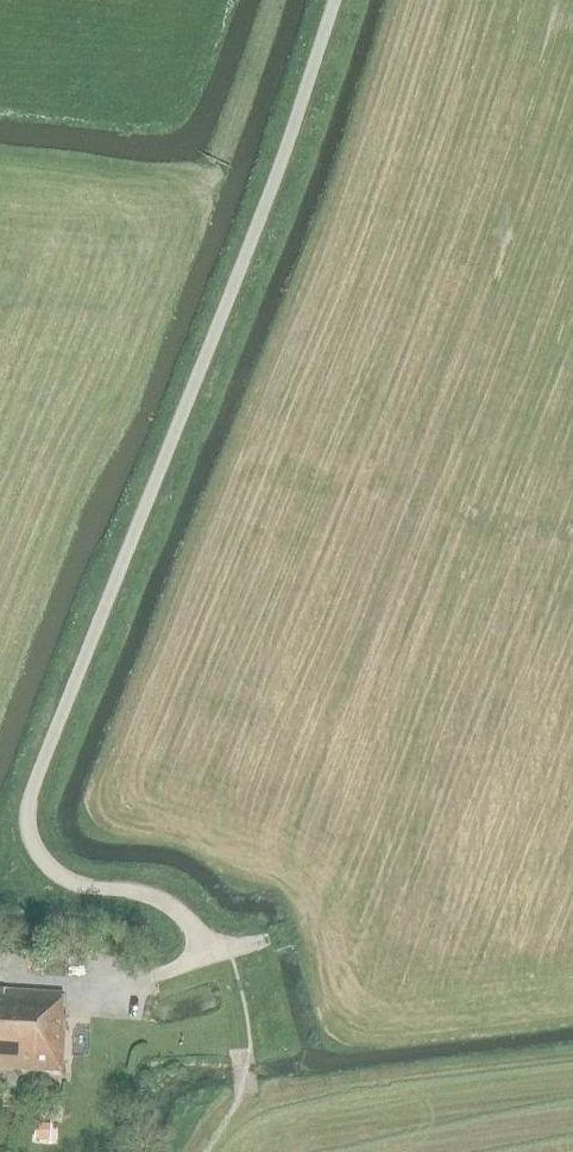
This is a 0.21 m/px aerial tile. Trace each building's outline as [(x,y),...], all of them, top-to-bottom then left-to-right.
[(63,993),(0,990),(0,1070),(19,1071),(20,1047),(34,1048),(35,1028),(31,1028),(32,1014),(62,1016),(63,993)] [(66,1016),(62,1016),(32,1014),(31,1028),(35,1028),(34,1048),(20,1047),(19,1071),(63,1073),(66,1016)] [(50,1141),(51,1124),(35,1123),(34,1140),(50,1141)]
